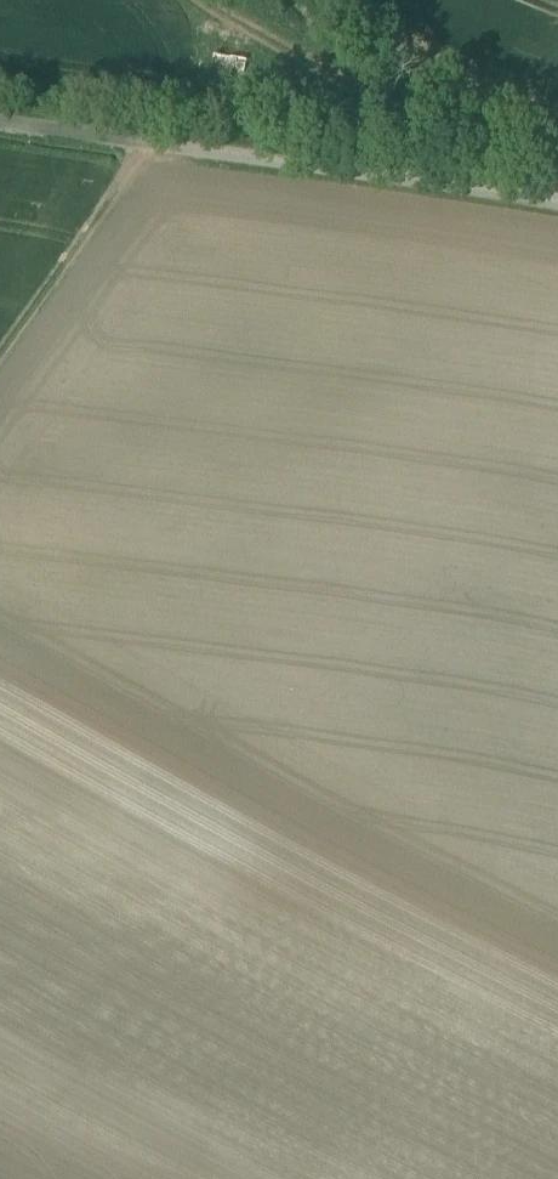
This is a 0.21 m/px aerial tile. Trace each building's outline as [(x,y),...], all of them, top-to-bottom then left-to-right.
[(215,84),(247,87),(249,59),(217,57),(215,84)]
